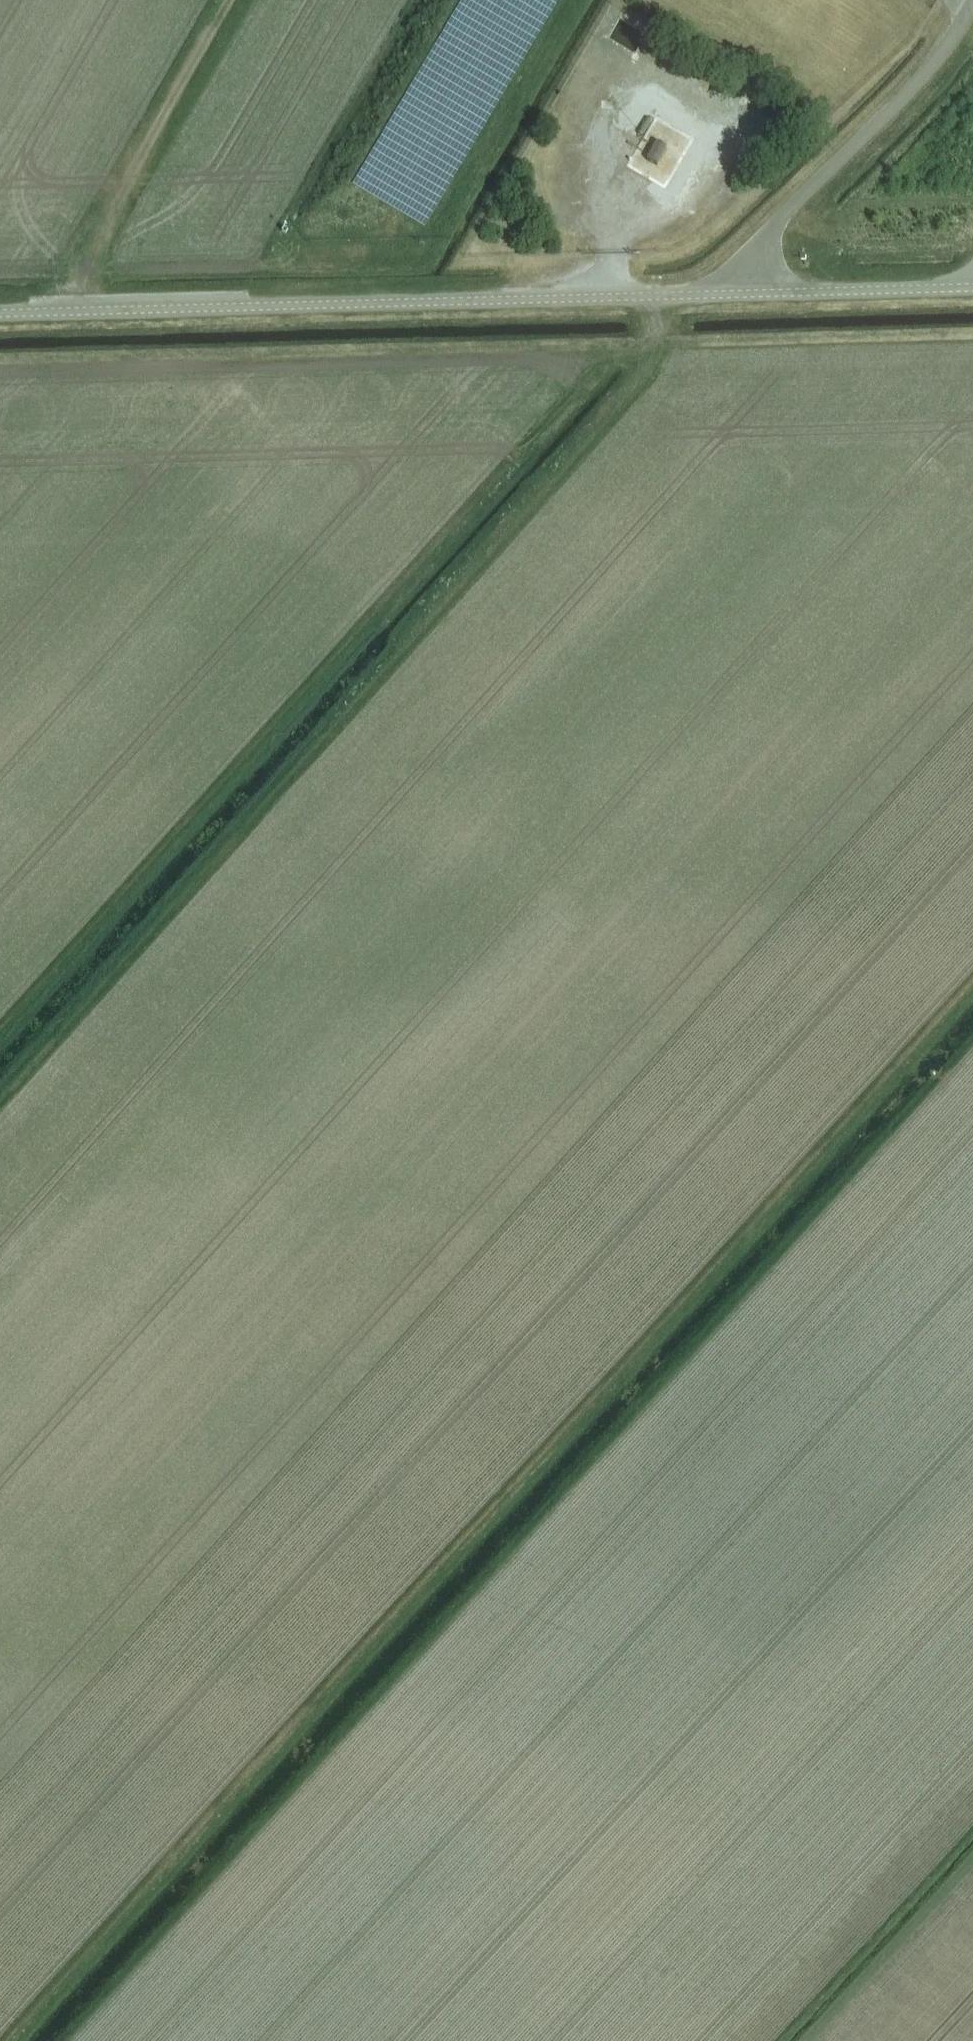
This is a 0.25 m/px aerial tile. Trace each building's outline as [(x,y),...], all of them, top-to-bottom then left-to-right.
[(657,169),(667,151),(657,145),(647,163),(657,169)]
